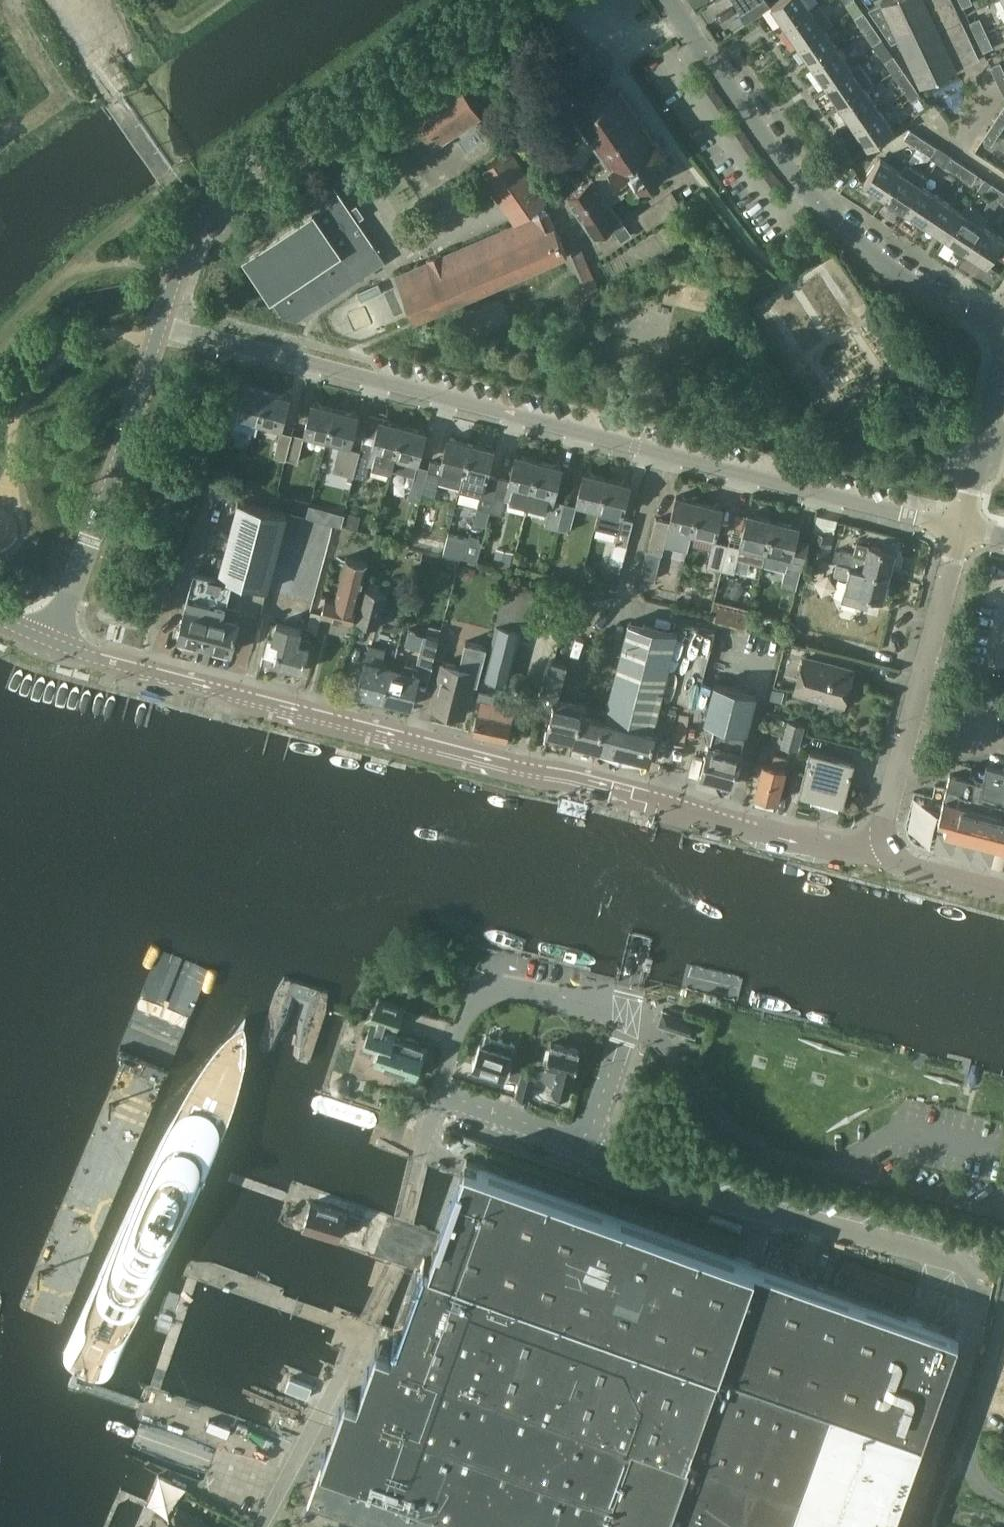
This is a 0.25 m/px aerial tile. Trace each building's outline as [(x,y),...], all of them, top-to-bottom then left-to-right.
[(742,13),(761,0),(733,0),(742,13)] [(773,6),(787,26),(812,9),(811,8),(806,0),(781,0),(773,6)] [(846,4),(847,3),(852,11),(860,5),(856,0),(843,0),(846,4)] [(870,9),(893,43),(900,39),(922,86),(959,68),(958,67),(980,58),(952,0),(888,0),(870,9)] [(826,29),(825,28),(832,22),(819,3),(811,8),(812,9),(787,26),(801,46),(826,29)] [(860,5),(852,11),(856,17),(855,18),(865,32),(874,26),(860,5)] [(976,36),(986,31),(979,17),(969,21),(976,36)] [(874,26),(865,32),(873,44),(882,38),(874,26)] [(826,29),(801,46),(815,66),(840,49),(826,29)] [(976,36),(983,51),(993,47),(986,31),(976,36)] [(840,49),(815,66),(829,86),(853,69),(853,68),(840,49)] [(893,55),(884,61),(892,72),(901,66),(893,55)] [(1003,76),(1003,69),(1000,61),(990,66),(996,80),(1003,76)] [(860,64),(853,68),(853,69),(829,86),(842,106),(867,89),(866,88),(873,83),(860,64)] [(901,66),(892,72),(906,92),(915,86),(901,66)] [(568,194),(596,235),(612,224),(622,238),(631,232),(611,203),(625,193),(619,184),(621,182),(623,184),(625,183),(626,184),(633,179),(640,190),(667,171),(660,161),(667,156),(666,155),(668,153),(656,136),(654,137),(620,88),(618,90),(610,80),(574,104),(582,115),(578,117),(611,165),(594,177),(594,176),(568,194)] [(420,142),(427,151),(481,115),(460,84),(406,121),(415,134),(420,142)] [(915,86),(906,92),(912,101),(921,95),(916,88),(915,86)] [(867,89),(842,106),(856,126),(881,109),(867,89)] [(881,109),(856,126),(871,147),(895,130),(881,109)] [(991,124),(1001,130),(1003,126),(1003,113),(1000,111),(991,124)] [(991,124),(982,137),(992,143),(1001,130),(991,124)] [(924,138),(911,129),(904,138),(918,147),(924,138)] [(937,146),(924,138),(918,147),(931,156),(937,146)] [(546,200),(510,149),(484,168),(510,206),(513,209),(517,211),(521,211),(525,210),(531,208),(534,216),(546,210),(543,202),(546,200)] [(964,164),(951,155),(945,165),(958,174),(964,164)] [(864,182),(885,196),(902,171),(881,157),(864,182)] [(905,209),(922,184),(927,177),(907,163),(902,171),(885,196),(905,209)] [(964,164),(958,174),(972,183),(978,173),(964,164)] [(991,182),(985,192),(999,200),(1003,192),(1003,191),(991,182)] [(386,261),(374,243),(336,184),(310,201),(307,196),(263,225),(272,238),(244,257),(272,300),(282,315),(299,318),(310,311),(324,302),(361,278),(386,261)] [(922,184),(905,209),(926,223),(942,197),(922,184)] [(636,213),(647,228),(682,205),(671,189),(636,213)] [(942,197),(926,223),(946,236),(962,211),(942,197)] [(966,249),(983,224),(988,217),(967,203),(962,211),(946,236),(966,249)] [(396,275),(415,319),(568,254),(557,225),(556,225),(549,209),(546,210),(534,216),(443,255),(442,252),(430,257),(431,260),(396,275)] [(983,224),(966,249),(987,263),(1003,238),(983,224)] [(588,291),(598,286),(581,247),(571,251),(588,291)] [(243,385),(240,400),(229,397),(225,415),(218,439),(229,442),(236,418),(236,414),(259,420),(266,391),(243,385)] [(289,397),(266,391),(259,420),(282,426),(289,397)] [(305,432),(328,438),(335,409),(313,403),(305,432)] [(358,415),(335,409),(328,438),(340,441),(333,469),(343,472),(348,473),(353,475),(354,475),(360,450),(354,449),(350,448),(358,415)] [(390,469),(401,425),(379,420),(375,435),(364,433),(360,450),(354,475),(366,478),(369,463),(372,464),(390,469)] [(424,431),(402,425),(391,469),(413,475),(409,489),(410,489),(407,498),(419,500),(427,467),(416,464),(424,431)] [(285,457),(291,432),(281,430),(274,454),(285,457)] [(298,460),(304,436),(292,433),(286,457),(298,460)] [(458,486),(469,443),(446,437),(440,462),(437,481),(458,486)] [(492,449),(469,443),(458,486),(457,490),(480,496),(484,481),(485,478),(492,449)] [(515,454),(508,483),(507,483),(506,487),(496,484),(489,510),(501,513),(505,498),(527,504),(538,460),(515,454)] [(433,495),(437,481),(440,462),(429,459),(427,467),(419,500),(426,502),(428,494),(433,495)] [(561,466),(538,460),(527,504),(548,509),(544,523),(557,527),(564,501),(553,499),(561,466)] [(576,501),(599,506),(606,478),(583,472),(576,501)] [(606,478),(599,506),(594,525),(617,531),(609,561),(622,564),(627,545),(626,544),(632,519),(622,517),(623,512),(630,484),(606,478)] [(489,510),(496,484),(484,481),(480,496),(474,522),(485,525),(489,510)] [(687,549),(691,530),(699,501),(675,495),(668,521),(656,517),(648,549),(662,553),(664,543),(687,549)] [(194,570),(186,605),(184,605),(175,638),(232,652),(240,619),(224,615),(233,582),(268,590),(288,511),(237,498),(217,576),(194,570)] [(576,504),(564,501),(557,527),(569,530),(576,504)] [(722,507),(699,501),(691,530),(715,536),(722,507)] [(748,513),(741,543),(739,543),(738,546),(727,544),(720,569),(734,572),(738,558),(762,564),(773,519),(748,513)] [(799,526),(773,519),(762,564),(785,570),(781,585),(795,588),(800,568),(807,540),(796,537),(799,526)] [(150,524),(137,520),(133,532),(146,537),(150,524)] [(451,526),(445,550),(477,558),(483,535),(451,526)] [(807,540),(800,568),(802,569),(806,552),(829,558),(835,536),(812,530),(809,541),(807,540)] [(414,534),(413,546),(444,549),(445,537),(414,534)] [(707,566),(720,569),(727,544),(713,540),(707,566)] [(894,551),(868,544),(857,541),(854,554),(838,551),(835,562),(862,568),(888,575),(894,551)] [(352,621),(367,560),(346,555),(335,600),(325,598),(322,613),(352,621)] [(882,598),(888,575),(862,568),(835,562),(832,574),(846,577),(840,600),(867,607),(870,595),(882,598)] [(366,586),(357,622),(377,627),(386,591),(366,586)] [(506,589),(498,623),(484,678),(508,684),(522,630),(526,631),(535,596),(506,589)] [(713,616),(748,624),(752,603),(717,596),(713,616)] [(628,620),(604,718),(597,748),(648,761),(656,730),(653,729),(677,632),(628,620)] [(267,639),(263,656),(274,659),(274,662),(303,670),(308,649),(298,646),(303,629),(276,622),(273,633),(273,632),(271,640),(267,639)] [(439,636),(438,636),(427,633),(419,661),(431,664),(439,636)] [(444,660),(432,707),(463,715),(472,682),(478,684),(488,645),(466,640),(459,664),(444,660)] [(384,698),(392,666),(382,663),(386,647),(370,643),(366,659),(358,692),(384,698)] [(844,704),(853,670),(804,657),(795,691),(844,704)] [(588,704),(559,697),(567,663),(553,659),(541,706),(553,709),(547,732),(573,739),(580,712),(586,714),(588,704)] [(403,669),(392,666),(384,698),(410,705),(418,673),(416,672),(418,664),(405,661),(403,669)] [(699,701),(708,703),(713,680),(704,678),(699,701)] [(756,694),(715,683),(714,683),(704,721),(714,724),(710,742),(709,742),(700,776),(733,784),(742,750),(741,750),(745,732),(747,732),(756,694)] [(480,701),(472,733),(505,742),(514,708),(493,703),(495,695),(479,690),(476,700),(480,701)] [(580,712),(573,739),(572,742),(597,748),(604,718),(586,714),(580,712)] [(782,743),(798,747),(804,724),(788,720),(782,743)] [(798,796),(843,807),(854,761),(810,750),(798,796)] [(784,768),(787,757),(774,754),(771,765),(764,763),(755,795),(777,801),(785,768),(784,768)] [(987,764),(982,781),(951,772),(944,798),(938,820),(948,822),(945,832),(1003,848),(1003,768),(987,764)] [(908,829),(933,835),(940,802),(915,797),(908,829)] [(404,1033),(402,1036),(395,1034),(404,1004),(379,996),(370,1018),(375,1022),(370,1037),(385,1042),(378,1063),(416,1076),(426,1045),(417,1042),(419,1038),(404,1033)] [(481,1042),(474,1063),(504,1073),(506,1074),(509,1063),(513,1053),(516,1043),(487,1033),(483,1043),(482,1043),(481,1042)] [(541,1067),(540,1070),(540,1072),(541,1074),(542,1076),(543,1077),(554,1087),(553,1090),(569,1094),(575,1071),(576,1071),(582,1049),(552,1041),(547,1062),(545,1063),(543,1064),(542,1065),(541,1067)] [(517,1092),(516,1095),(528,1099),(535,1074),(523,1071),(520,1080),(517,1092)] [(333,1078),(331,1089),(340,1095),(350,1091),(351,1080),(342,1074),(333,1078)] [(505,1089),(517,1092),(520,1080),(508,1077),(505,1089)] [(533,1090),(531,1099),(540,1102),(542,1092),(533,1090)] [(923,1434),(959,1331),(468,1157),(461,1176),(440,1233),(431,1260),(425,1258),(416,1282),(399,1331),(394,1346),(380,1341),(361,1393),(349,1388),(341,1411),(337,1422),(310,1499),(390,1526),(890,1526),(923,1434)] [(341,1233),(355,1237),(358,1226),(344,1222),(344,1221),(309,1210),(301,1234),(337,1246),(341,1233)] [(383,1235),(389,1219),(375,1214),(369,1230),(383,1235)] [(905,1297),(899,1296),(900,1288),(879,1283),(876,1300),(903,1306),(905,1297)] [(178,1507),(172,1517),(163,1512),(155,1526),(214,1526),(178,1507)]
